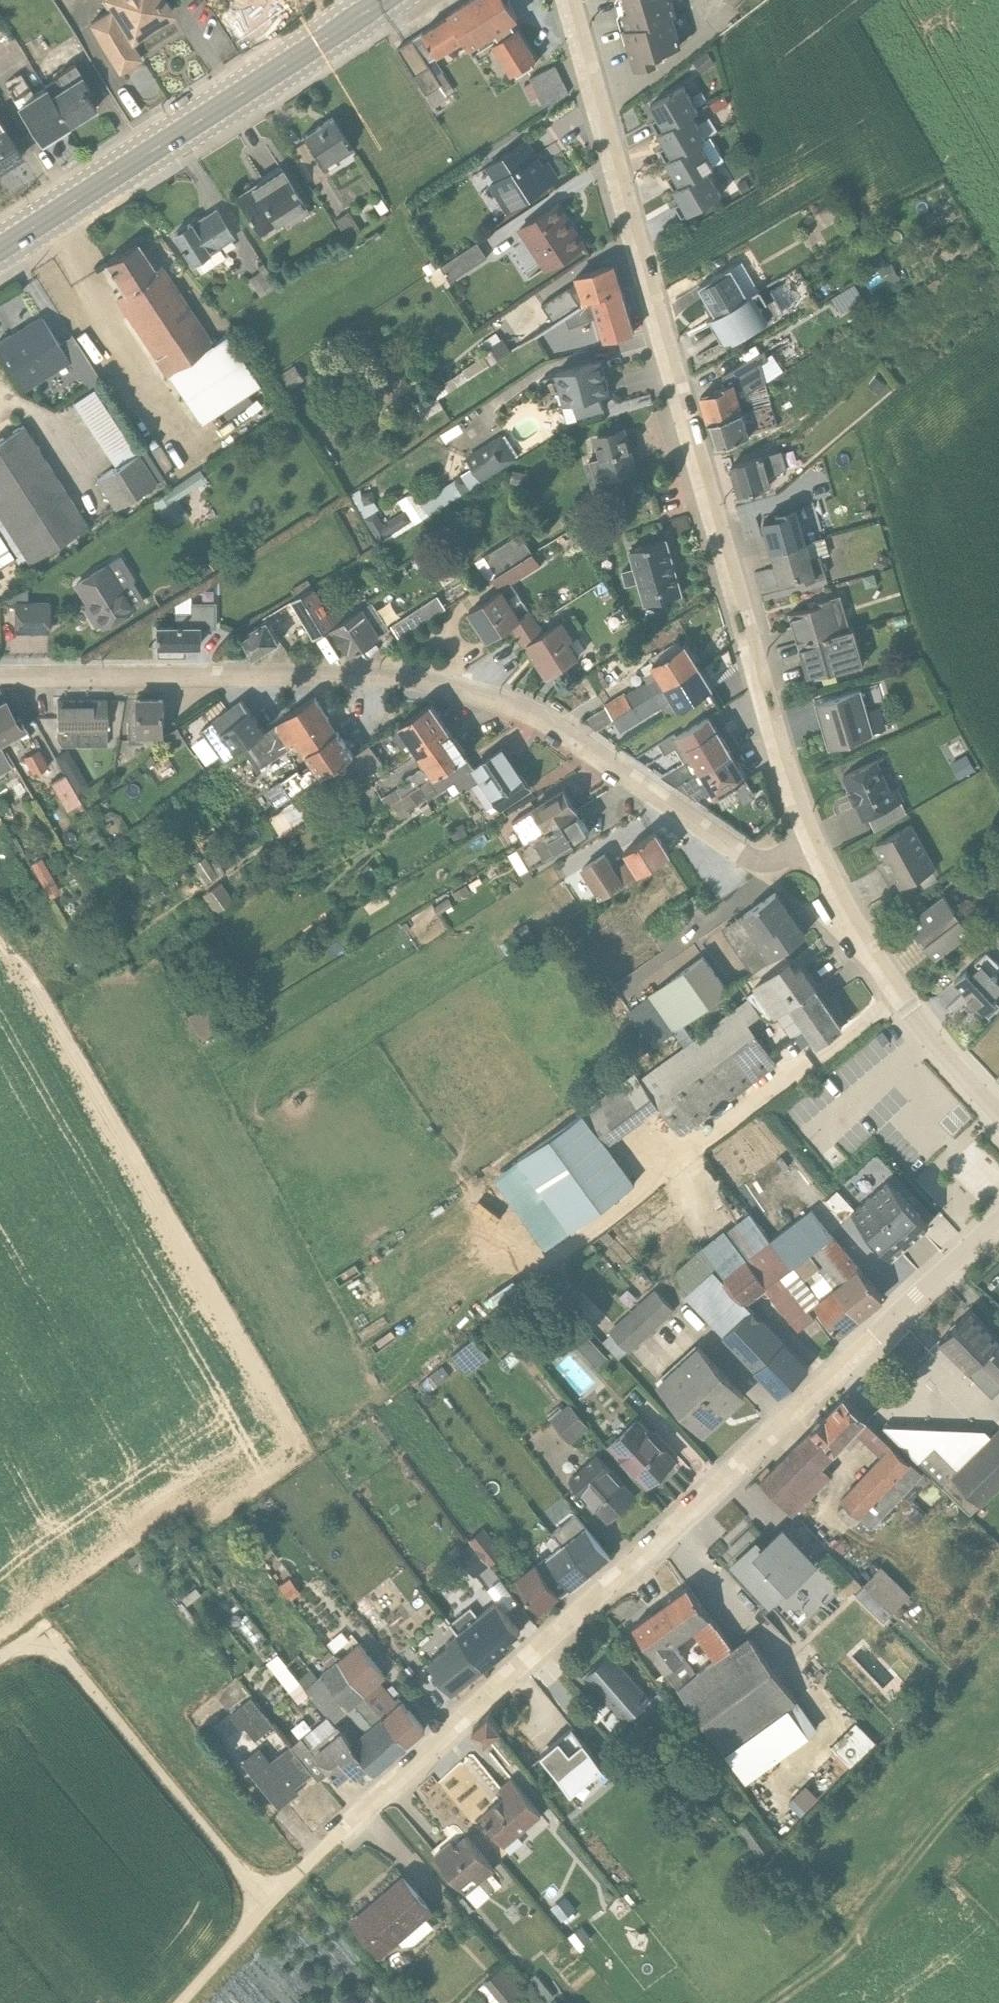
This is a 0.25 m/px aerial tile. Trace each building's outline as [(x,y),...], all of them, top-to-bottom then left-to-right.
[(88,23),(118,68),(138,55),(127,39),(145,27),(146,28),(156,22),(155,21),(170,11),(163,0),(104,0),(110,9),(88,23)] [(474,50),(492,38),(489,33),(518,14),(510,0),(466,0),(449,11),(474,50)] [(629,23),(675,11),(677,10),(675,0),(623,0),(629,23)] [(683,41),(675,11),(629,23),(625,24),(637,64),(657,58),(657,55),(668,52),(666,46),(683,41)] [(464,36),(449,12),(412,36),(447,90),(454,86),(435,54),(464,36)] [(518,70),(535,60),(533,57),(537,54),(517,24),(516,25),(512,19),(489,33),(512,70),(517,67),(518,70)] [(412,36),(398,45),(435,103),(449,94),(412,36)] [(707,47),(694,57),(702,68),(716,58),(707,47)] [(556,61),(530,73),(544,101),(569,89),(556,61)] [(89,86),(74,62),(56,72),(57,74),(43,83),(44,84),(68,121),(94,104),(85,89),(89,86)] [(41,139),(68,122),(68,121),(44,84),(32,91),(28,85),(20,73),(15,76),(18,80),(8,87),(13,95),(13,96),(41,139)] [(659,127),(693,108),(699,104),(685,80),(651,100),(659,112),(652,116),(659,127)] [(707,133),(693,108),(659,127),(666,140),(660,144),(667,156),(707,133)] [(352,146),(331,113),(301,132),(324,168),(339,158),(337,156),(352,146)] [(20,152),(0,121),(0,165),(20,152)] [(711,130),(707,133),(667,156),(674,168),(668,171),(674,183),(708,163),(725,154),(711,130)] [(490,179),(507,206),(558,172),(548,157),(543,160),(527,136),(487,162),(495,175),(490,179)] [(723,188),(708,163),(674,183),(682,195),(676,199),(683,211),(723,188)] [(260,175),(235,191),(260,230),(285,214),(288,219),(306,208),(279,166),(261,177),(260,175)] [(519,224),(545,264),(584,238),(558,199),(519,224)] [(231,233),(214,205),(196,216),(197,217),(190,222),(188,219),(172,229),(198,268),(223,252),(217,242),(231,233)] [(333,214),(345,233),(358,225),(355,220),(365,214),(361,208),(351,214),(345,206),(333,214)] [(442,260),(451,274),(488,250),(478,236),(442,260)] [(166,369),(199,418),(258,379),(224,328),(212,336),(161,259),(152,265),(134,238),(103,258),(122,286),(114,292),(112,293),(164,370),(166,369)] [(743,254),(700,279),(716,307),(708,312),(709,312),(760,282),(743,254)] [(866,272),(874,283),(885,276),(887,279),(901,270),(892,256),(866,272)] [(246,273),(258,290),(275,279),(261,258),(256,261),(258,265),(246,273)] [(622,282),(614,258),(576,270),(577,276),(542,298),(553,315),(565,308),(583,296),(622,282)] [(776,291),(784,304),(797,297),(785,276),(772,283),(776,291)] [(845,298),(864,288),(857,276),(838,286),(845,298)] [(635,325),(622,282),(583,296),(565,308),(570,322),(597,311),(605,334),(635,325)] [(768,296),(760,282),(709,312),(723,336),(784,304),(776,291),(768,296)] [(0,335),(0,350),(23,385),(68,356),(85,384),(99,375),(70,330),(57,338),(39,310),(0,335)] [(416,397),(421,405),(439,394),(438,391),(513,346),(504,332),(502,333),(497,326),(484,334),(488,341),(475,349),(478,354),(464,363),(465,365),(444,378),(445,379),(416,397)] [(702,390),(709,414),(744,404),(756,400),(751,386),(764,377),(766,376),(761,357),(767,353),(764,344),(723,369),(726,379),(717,382),(718,385),(702,390)] [(568,413),(604,401),(601,388),(610,385),(605,366),(598,368),(594,356),(556,366),(568,413)] [(306,373),(297,359),(279,370),(288,385),(306,373)] [(875,369),(868,378),(880,387),(887,377),(875,369)] [(92,385),(71,397),(114,463),(94,476),(113,505),(162,473),(143,444),(135,449),(92,385)] [(421,405),(426,412),(443,401),(439,394),(421,405)] [(709,414),(716,438),(751,428),(747,415),(744,404),(709,414)] [(0,434),(0,532),(14,555),(20,563),(87,521),(22,419),(0,434)] [(584,455),(589,476),(633,464),(627,444),(631,443),(627,431),(624,431),(621,422),(594,430),(599,450),(590,452),(590,453),(584,455)] [(503,427),(501,428),(467,449),(474,462),(421,494),(416,486),(406,488),(412,499),(384,517),(377,504),(380,502),(376,495),(374,485),(363,487),(361,482),(353,487),(365,511),(383,538),(519,454),(503,427)] [(783,443),(732,458),(740,485),(736,486),(737,487),(773,477),(770,467),(788,461),(783,443)] [(205,465),(203,462),(150,496),(167,521),(186,509),(176,492),(205,474),(201,468),(205,465)] [(530,466),(514,463),(511,476),(527,480),(530,466)] [(808,534),(815,532),(806,498),(799,500),(808,534)] [(765,515),(774,544),(808,534),(799,500),(778,506),(779,510),(765,515)] [(534,545),(521,526),(476,555),(489,575),(534,545)] [(808,534),(774,544),(782,575),(798,570),(799,575),(827,567),(822,548),(830,546),(826,530),(815,532),(808,534)] [(0,532),(0,563),(14,555),(0,532)] [(632,541),(629,541),(635,561),(623,564),(627,579),(639,576),(645,597),(683,586),(667,532),(632,542),(632,541)] [(494,572),(501,584),(540,559),(543,555),(536,544),(494,572)] [(881,545),(874,557),(882,562),(889,550),(881,545)] [(132,572),(119,551),(75,579),(86,596),(79,601),(93,623),(100,619),(101,621),(141,596),(131,579),(132,572)] [(300,589),(314,581),(309,573),(295,581),(300,589)] [(512,578),(470,605),(488,633),(511,618),(518,628),(538,615),(512,578)] [(239,630),(252,652),(280,635),(273,623),(300,607),(315,633),(338,618),(316,581),(314,581),(300,589),(265,610),(267,614),(239,630)] [(791,606),(800,637),(851,622),(841,588),(814,595),(815,599),(791,606)] [(402,632),(446,602),(438,590),(394,620),(402,632)] [(154,620),(155,641),(196,641),(196,622),(213,622),(213,597),(188,597),(188,591),(173,600),(173,607),(173,620),(154,620)] [(46,596),(15,596),(15,626),(46,626),(46,596)] [(335,621),(336,622),(335,627),(340,635),(344,635),(352,647),(390,622),(374,597),(335,621)] [(538,615),(518,628),(548,670),(581,649),(570,633),(574,630),(563,613),(545,624),(539,614),(538,615)] [(800,637),(810,672),(865,656),(855,621),(851,622),(800,637)] [(615,711),(699,658),(685,636),(654,655),(653,654),(642,660),(646,666),(644,668),(648,674),(626,687),(625,685),(606,697),(607,700),(585,713),(597,722),(615,711)] [(699,658),(615,711),(622,723),(662,698),(668,707),(713,680),(699,658)] [(598,663),(587,670),(598,686),(609,679),(598,663)] [(862,681),(816,695),(830,741),(875,726),(872,717),(868,703),(862,681)] [(325,767),(355,747),(317,690),(267,724),(244,741),(259,763),(298,736),(306,747),(308,746),(324,769),(325,767)] [(126,736),(140,737),(140,730),(164,730),(164,694),(134,694),(126,725),(126,736)] [(222,694),(204,706),(211,717),(215,715),(230,735),(218,744),(224,754),(244,741),(267,724),(251,704),(243,694),(230,704),(222,694)] [(0,697),(0,737),(26,724),(18,709),(12,712),(3,695),(0,697)] [(60,740),(105,740),(105,695),(55,696),(56,733),(60,740)] [(432,697),(392,724),(407,745),(411,743),(415,749),(419,746),(452,725),(432,697)] [(868,703),(872,717),(884,714),(879,699),(868,703)] [(732,745),(711,709),(677,729),(675,726),(661,736),(667,745),(676,739),(686,755),(664,768),(678,778),(732,745)] [(180,723),(166,731),(175,745),(188,736),(180,723)] [(467,747),(452,725),(419,746),(424,753),(420,756),(424,762),(421,762),(407,770),(409,773),(383,789),(388,797),(389,796),(467,747)] [(339,788),(385,757),(371,736),(355,747),(325,768),(339,788)] [(474,778),(493,806),(531,780),(504,740),(476,759),(467,747),(390,797),(398,810),(400,812),(402,810),(404,813),(408,810),(407,808),(411,805),(415,811),(424,805),(427,808),(435,803),(429,792),(449,779),(455,787),(461,783),(463,785),(474,778)] [(47,762),(36,744),(22,752),(32,770),(47,762)] [(65,744),(54,751),(76,787),(87,781),(65,744)] [(9,763),(0,745),(0,767),(9,763)] [(732,745),(678,778),(698,791),(713,782),(717,788),(747,770),(732,745)] [(879,751),(845,766),(865,810),(869,808),(902,793),(906,791),(898,776),(892,779),(879,751)] [(311,777),(300,760),(283,772),(282,770),(280,771),(281,773),(267,782),(278,799),(311,777)] [(75,791),(63,769),(49,776),(65,805),(76,799),(73,793),(75,791)] [(526,834),(578,802),(565,781),(563,781),(513,812),(526,834)] [(342,800),(349,815),(367,806),(360,792),(342,800)] [(869,808),(876,821),(907,803),(902,793),(869,808)] [(531,860),(591,824),(578,802),(510,845),(522,864),(531,859),(531,860)] [(465,814),(451,819),(456,831),(469,826),(465,814)] [(891,860),(902,878),(937,858),(913,814),(877,834),(887,852),(886,853),(890,861),(891,860)] [(9,831),(0,817),(0,835),(1,836),(9,831)] [(218,823),(199,835),(205,845),(224,832),(218,823)] [(607,843),(582,858),(601,888),(670,845),(657,823),(626,843),(631,850),(617,858),(607,843)] [(214,845),(197,856),(209,874),(227,863),(214,845)] [(29,856),(48,889),(58,883),(40,850),(29,856)] [(382,865),(371,855),(360,867),(371,877),(382,865)] [(224,874),(206,886),(218,904),(236,892),(224,874)] [(806,925),(777,883),(724,920),(753,963),(806,925)] [(946,885),(910,912),(921,926),(922,925),(926,931),(925,932),(936,947),(972,919),(946,885)] [(450,899),(455,895),(451,888),(436,898),(440,905),(445,902),(449,908),(452,906),(451,904),(452,903),(450,899)] [(525,935),(538,927),(535,922),(537,921),(529,913),(516,921),(525,935)] [(509,944),(522,936),(516,926),(502,934),(509,944)] [(956,969),(971,985),(971,986),(970,986),(970,987),(969,988),(969,989),(969,990),(969,991),(969,992),(970,993),(971,994),(972,995),(973,995),(974,995),(975,995),(976,995),(977,994),(978,994),(978,993),(986,1001),(990,1005),(998,997),(998,991),(994,985),(998,980),(998,967),(995,963),(998,959),(998,951),(988,939),(977,950),(980,954),(971,963),(967,958),(956,969)] [(730,979),(705,944),(630,999),(654,1033),(675,1018),(684,1011),(730,979)] [(84,958),(80,951),(64,961),(68,968),(84,958)] [(756,979),(750,984),(752,986),(763,1003),(772,1007),(775,1005),(777,1007),(817,978),(801,956),(796,959),(791,951),(755,977),(756,979)] [(817,978),(779,1005),(793,1025),(795,1023),(803,1035),(814,1028),(818,1034),(843,1016),(817,978)] [(230,993),(224,983),(191,1005),(206,1028),(220,1019),(211,1006),(230,993)] [(751,1012),(763,1003),(752,986),(696,1027),(684,1011),(675,1018),(686,1034),(642,1066),(636,1060),(512,1152),(564,1223),(638,1169),(610,1131),(661,1094),(682,1123),(780,1052),(751,1012)] [(839,1177),(827,1188),(834,1195),(832,1196),(843,1208),(852,1200),(893,1244),(930,1210),(889,1165),(856,1195),(839,1177)] [(825,1260),(860,1305),(884,1285),(811,1196),(771,1227),(794,1252),(809,1241),(814,1237),(830,1256),(825,1260)] [(782,1262),(794,1252),(771,1227),(751,1200),(728,1217),(726,1215),(679,1255),(678,1259),(684,1279),(783,1381),(810,1355),(751,1288),(765,1278),(800,1318),(817,1305),(810,1296),(782,1262)] [(794,1252),(782,1262),(810,1296),(819,1290),(842,1319),(860,1305),(809,1241),(794,1252)] [(605,1327),(621,1344),(629,1336),(631,1338),(677,1296),(657,1274),(611,1316),(613,1319),(605,1327)] [(972,1296),(941,1327),(994,1381),(998,1375),(998,1323),(972,1296)] [(610,1343),(587,1318),(576,1328),(599,1352),(610,1343)] [(457,1338),(472,1358),(494,1342),(478,1322),(457,1338)] [(706,1419),(746,1382),(699,1332),(659,1369),(706,1419)] [(770,1453),(758,1464),(798,1502),(815,1486),(812,1483),(833,1461),(825,1452),(846,1430),(852,1435),(863,1424),(881,1441),(841,1484),(846,1488),(840,1495),(854,1509),(861,1502),(874,1514),(905,1479),(913,1486),(931,1467),(911,1448),(909,1450),(845,1385),(825,1405),(820,1405),(815,1410),(816,1414),(802,1427),(773,1456),(770,1453)] [(593,1413),(571,1388),(552,1404),(574,1429),(593,1413)] [(676,1446),(638,1404),(612,1428),(650,1470),(676,1446)] [(960,1454),(992,1421),(987,1415),(884,1413),(920,1448),(936,1431),(960,1454)] [(920,1448),(972,1499),(981,1490),(983,1492),(998,1476),(998,1415),(992,1421),(960,1454),(936,1431),(920,1448)] [(637,1482),(599,1439),(572,1463),(611,1506),(637,1482)] [(578,1499),(556,1517),(565,1528),(569,1525),(593,1556),(611,1541),(578,1499)] [(506,1538),(486,1513),(472,1525),(475,1529),(492,1549),(506,1538)] [(761,1526),(735,1550),(773,1590),(818,1549),(785,1514),(766,1532),(761,1526)] [(593,1556),(569,1525),(540,1548),(563,1580),(593,1556)] [(475,1529),(461,1540),(477,1561),(492,1549),(475,1529)] [(563,1580),(538,1547),(517,1563),(542,1595),(552,1588),(561,1579),(563,1580)] [(912,1579),(882,1550),(865,1568),(895,1597),(912,1579)] [(636,1610),(728,1737),(799,1686),(751,1620),(735,1631),(691,1570),(636,1610)] [(895,1597),(867,1570),(857,1580),(885,1607),(895,1597)] [(332,1615),(303,1576),(293,1584),(323,1623),(332,1615)] [(376,1596),(365,1583),(354,1591),(365,1604),(376,1596)] [(474,1592),(452,1609),(460,1619),(487,1652),(509,1635),(505,1630),(522,1617),(499,1588),(482,1602),(474,1592)] [(431,1647),(455,1678),(487,1652),(460,1619),(448,1628),(450,1632),(431,1647)] [(411,1728),(428,1714),(404,1686),(402,1687),(383,1665),(389,1660),(362,1626),(341,1644),(411,1728)] [(377,1757),(411,1728),(333,1635),(325,1641),(332,1651),(321,1660),(302,1638),(290,1648),(314,1677),(337,1706),(350,1695),(367,1715),(355,1725),(377,1757)] [(603,1701),(616,1716),(654,1683),(612,1636),(585,1660),(605,1683),(591,1695),(599,1705),(603,1701)] [(290,1648),(282,1637),(269,1648),(301,1687),(314,1677),(290,1648)] [(254,1680),(233,1698),(245,1713),(248,1711),(259,1723),(277,1708),(254,1680)] [(819,1714),(799,1686),(728,1737),(748,1766),(819,1714)] [(332,1700),(295,1729),(322,1764),(333,1755),(340,1764),(354,1753),(359,1759),(371,1749),(356,1727),(332,1700)] [(503,1713),(492,1700),(475,1714),(487,1727),(503,1713)] [(878,1727),(858,1706),(832,1732),(852,1752),(878,1727)] [(565,1726),(546,1741),(574,1774),(605,1748),(586,1725),(573,1735),(565,1726)] [(263,1730),(246,1744),(284,1792),(292,1785),(291,1784),(301,1775),(297,1770),(315,1755),(293,1728),(274,1744),(263,1730)] [(544,1798),(514,1763),(502,1773),(508,1780),(484,1800),(514,1836),(527,1824),(521,1817),(544,1798)] [(822,1781),(817,1775),(779,1811),(784,1817),(822,1781)] [(782,1794),(772,1779),(759,1788),(770,1805),(782,1798),(780,1795),(782,1794)] [(469,1819),(458,1829),(454,1825),(438,1839),(480,1889),(493,1878),(482,1865),(497,1853),(469,1819)] [(358,1908),(385,1939),(403,1923),(406,1926),(417,1925),(436,1908),(430,1900),(436,1895),(407,1861),(382,1882),(385,1885),(358,1908)] [(578,1893),(567,1879),(554,1890),(565,1904),(578,1893)] [(525,1976),(504,1951),(480,1972),(500,1997),(525,1976)] [(539,1957),(530,1964),(549,1986),(558,1979),(539,1957)]
